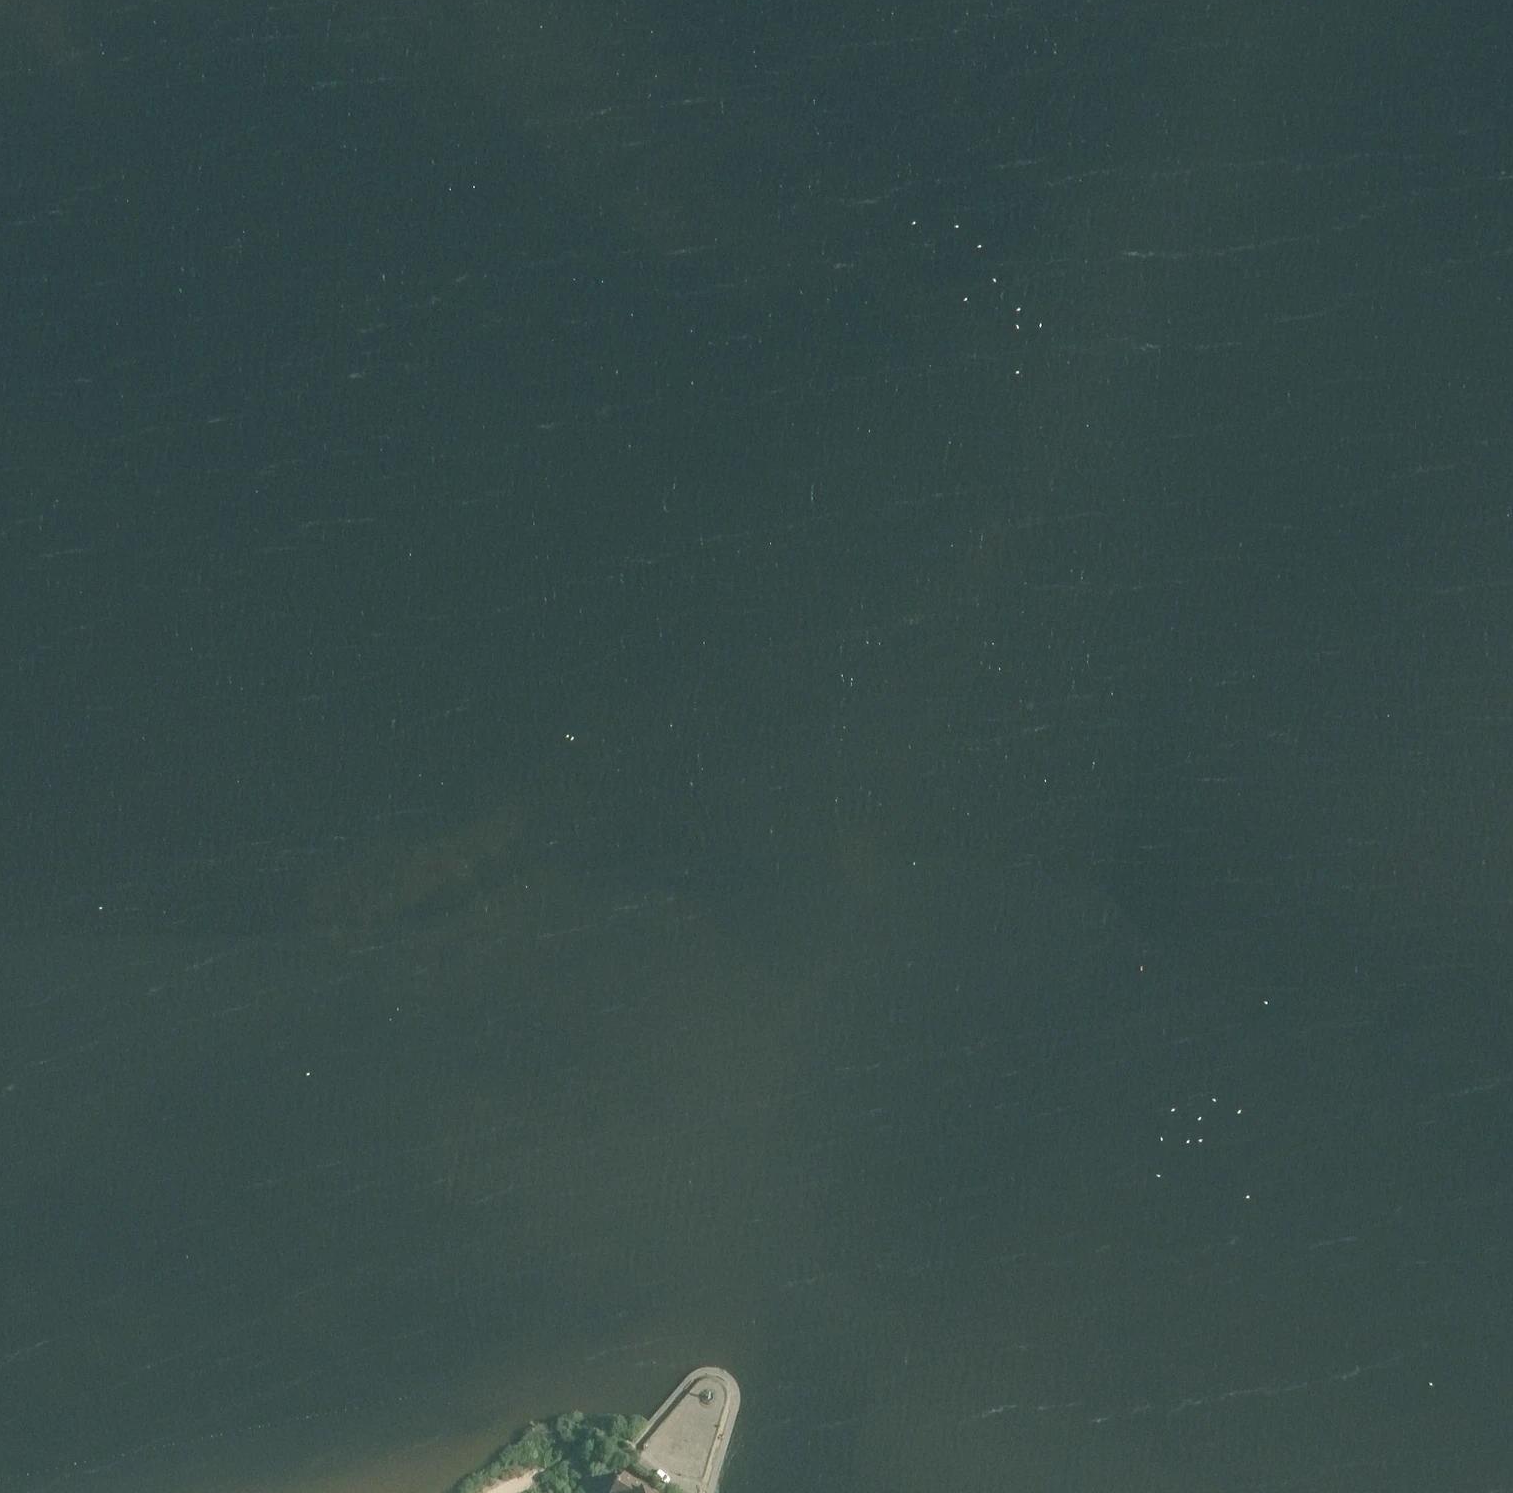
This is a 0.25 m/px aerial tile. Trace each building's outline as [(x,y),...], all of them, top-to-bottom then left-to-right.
[(646,1489),(624,1475),(613,1492),(644,1492),(646,1489)]
